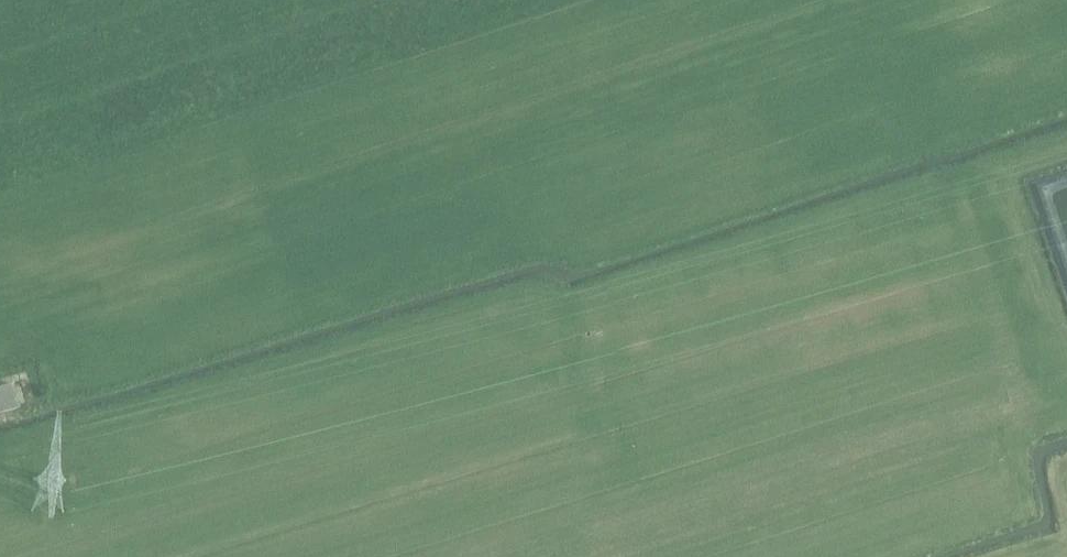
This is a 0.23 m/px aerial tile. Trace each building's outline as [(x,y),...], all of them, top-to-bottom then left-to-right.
[(20,409),(14,386),(0,390),(0,415),(20,409)]
